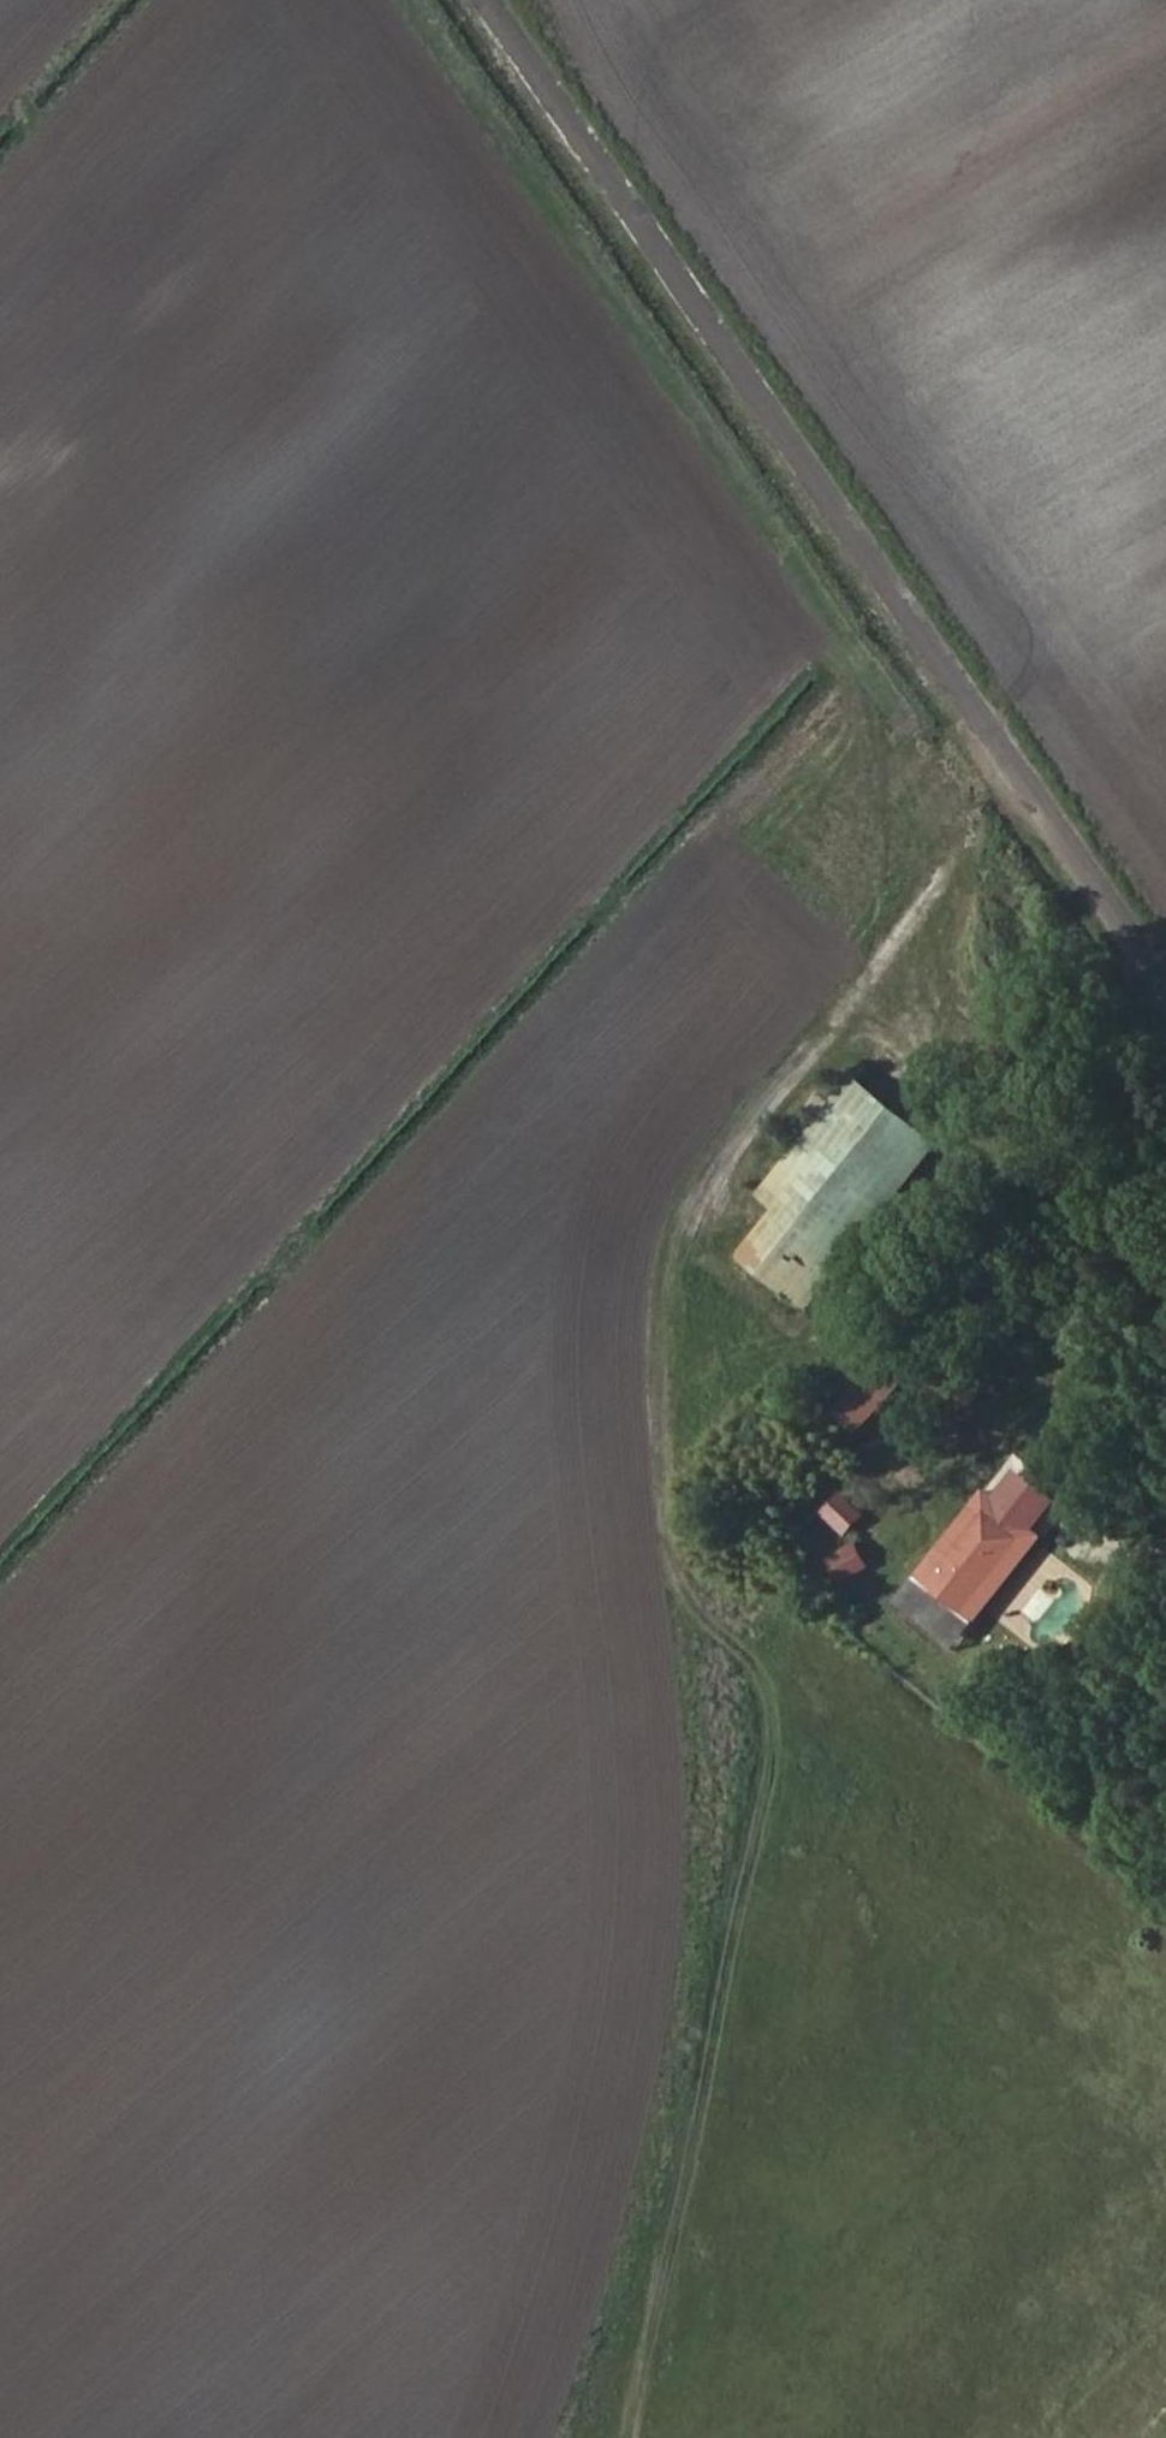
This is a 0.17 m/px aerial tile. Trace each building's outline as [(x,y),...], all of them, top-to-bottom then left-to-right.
[(947,1128),(855,1060),(764,1181),(786,1194),(769,1217),(842,1268),(947,1128)] [(819,1299),(842,1268),(769,1217),(745,1247),(819,1299)] [(866,1434),(899,1389),(869,1368),(837,1413),(866,1434)] [(1040,1509),(978,1460),(907,1548),(920,1556),(979,1480),(1016,1508),(955,1585),(969,1596),(1040,1509)] [(920,1556),(907,1548),(886,1573),(948,1621),(969,1596),(955,1585),(1016,1508),(979,1480),(920,1556)] [(847,1491),(826,1512),(852,1536),(872,1515),(847,1491)] [(869,1540),(835,1550),(844,1579),(877,1569),(869,1540)]
